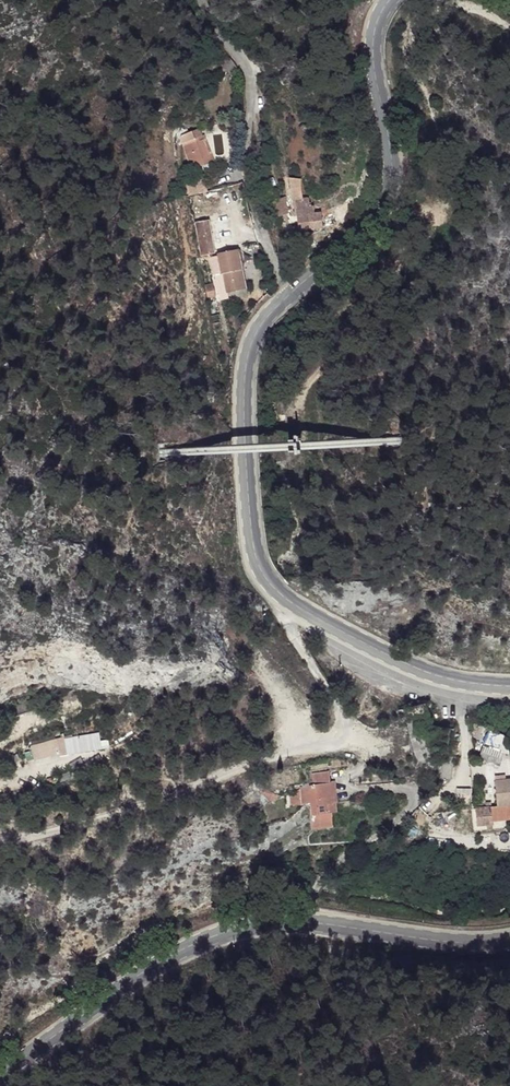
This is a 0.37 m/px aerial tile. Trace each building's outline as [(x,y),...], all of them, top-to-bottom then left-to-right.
[(202,130),(180,138),(191,169),(213,161),(202,130)] [(301,180),(285,177),(288,197),(270,199),(273,221),(290,219),(292,229),(321,225),(320,212),(313,213),(310,196),(303,197),(301,180)] [(208,221),(194,224),(201,255),(214,252),(208,221)] [(238,252),(218,255),(221,274),(225,273),(228,289),(244,286),(238,252)] [(213,284),(205,286),(208,297),(215,295),(213,284)] [(100,734),(62,739),(66,754),(100,748),(100,734)] [(62,739),(30,748),(34,762),(66,754),(62,739)] [(501,752),(483,747),(479,760),(497,765),(501,752)] [(327,773),(311,774),(312,787),(287,789),(288,805),(311,803),(313,827),(330,826),(329,810),(335,810),(333,784),(328,784),(327,773)] [(495,781),(498,809),(494,810),(494,819),(509,818),(509,780),(495,781)]
